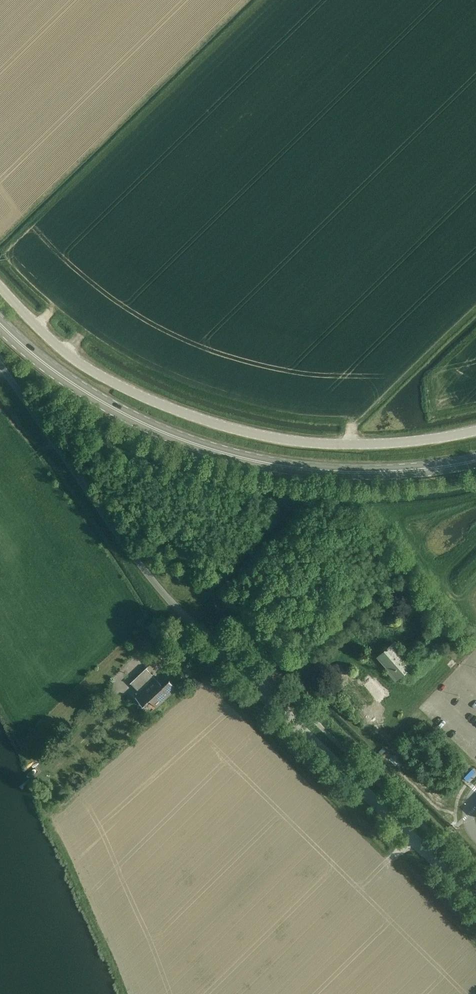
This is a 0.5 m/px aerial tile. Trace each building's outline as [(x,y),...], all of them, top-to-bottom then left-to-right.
[(398,647),(402,644),(399,640),(395,643),(394,641),(377,657),(387,668),(385,670),(395,681),(411,666),(398,651),(400,650),(398,647)] [(163,685),(156,677),(146,667),(131,682),(140,692),(135,696),(143,705),(149,699),(156,706),(177,687),(169,679),(163,685)]
